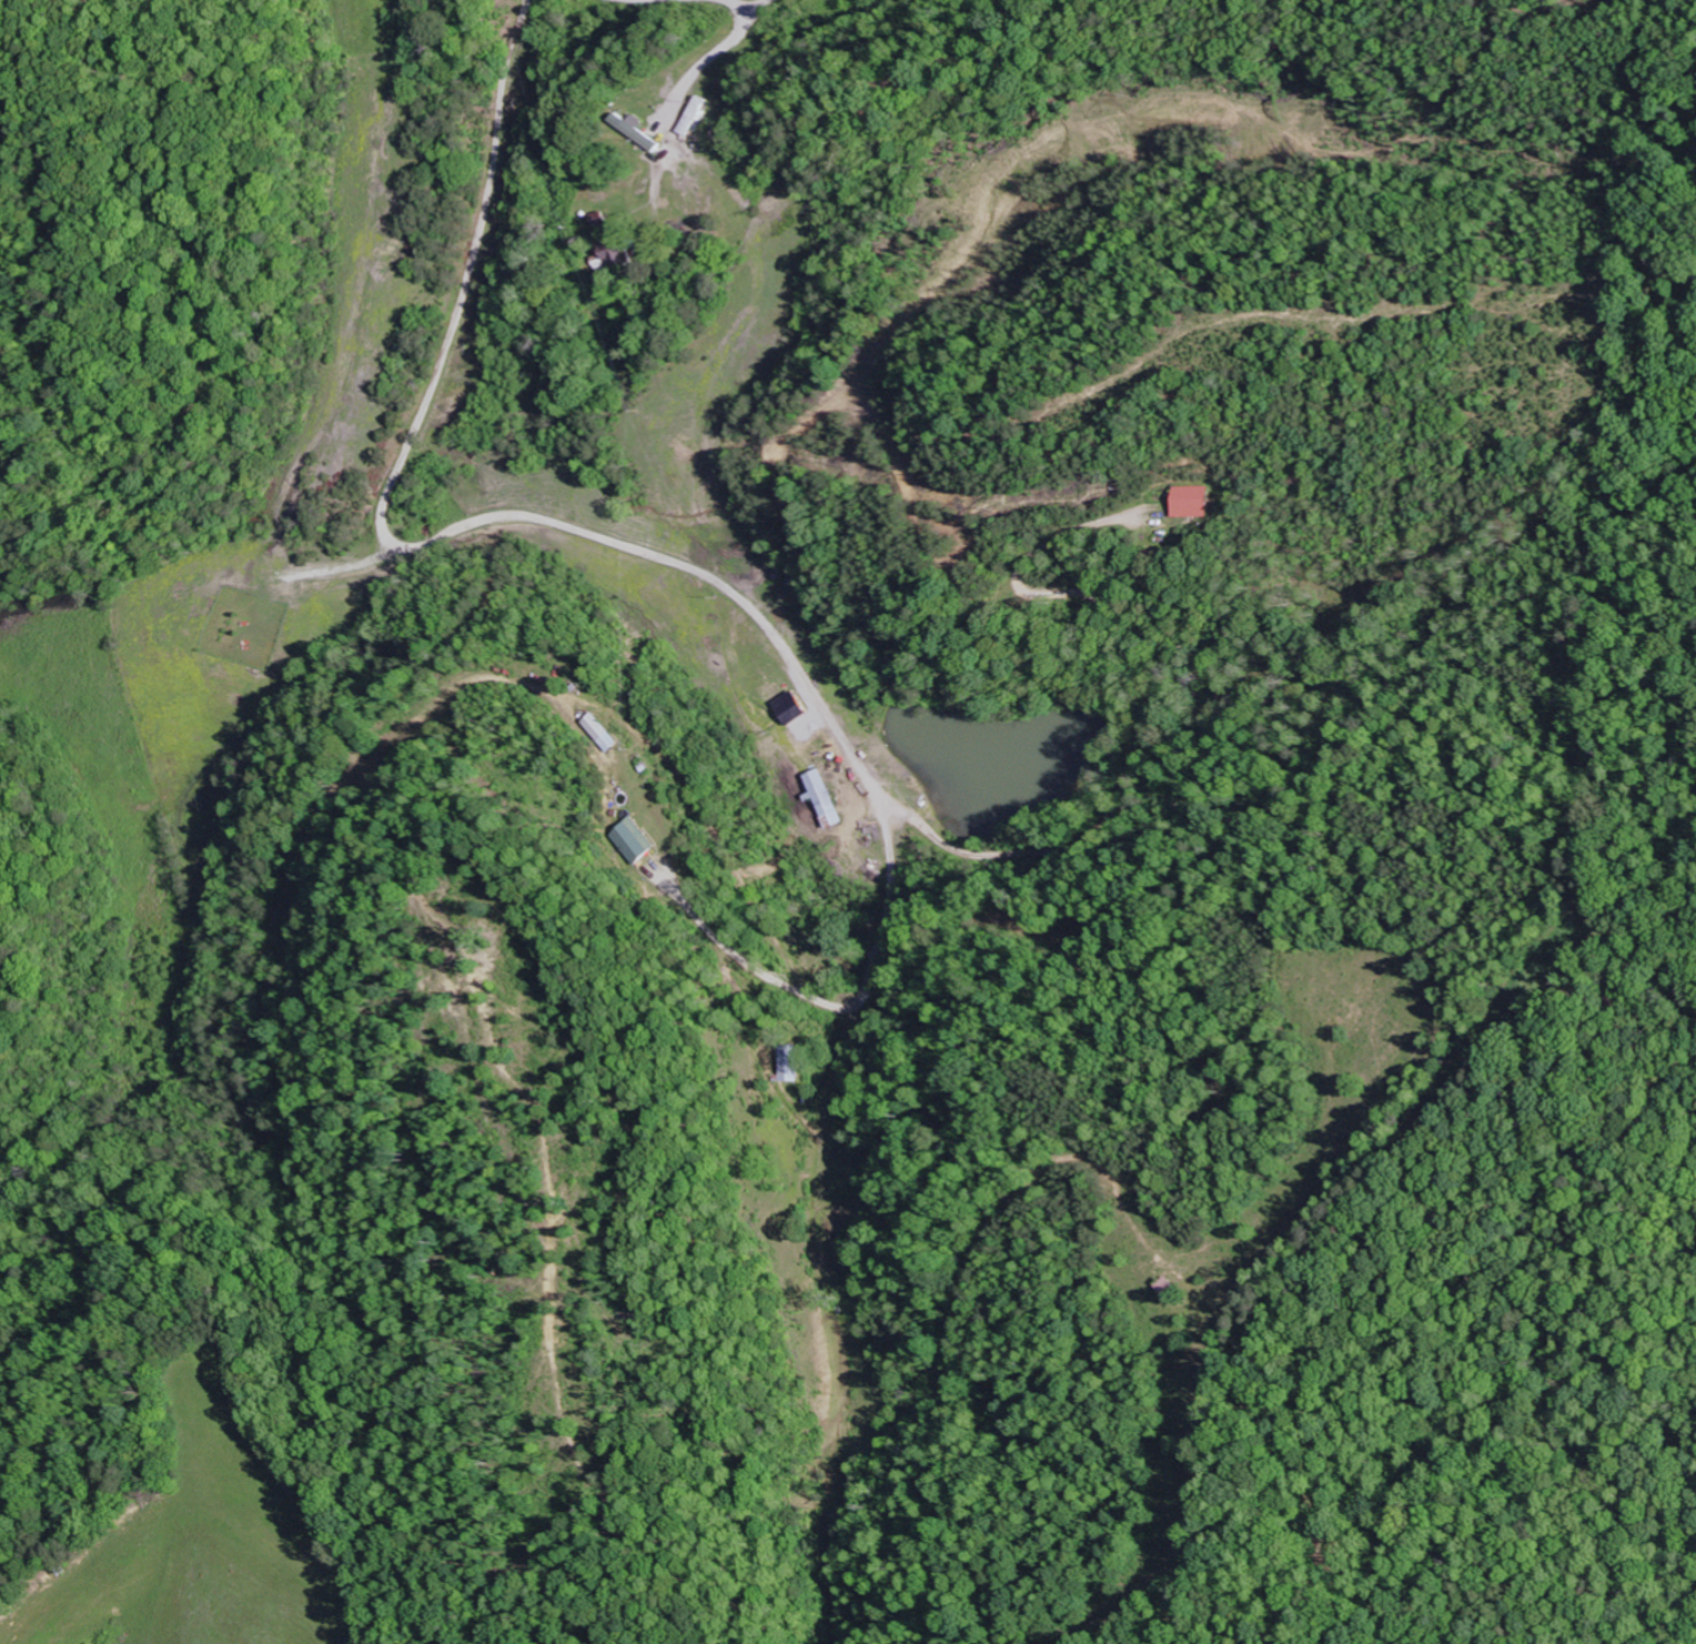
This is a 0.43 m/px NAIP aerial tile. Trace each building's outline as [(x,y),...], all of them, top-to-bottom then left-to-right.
[(621,121),(659,153),(666,145),(645,128),(651,121),(644,114),(637,122),(628,114),(621,121)] [(633,267),(629,242),(605,246),(610,271),(633,267)] [(1173,486),(1174,517),(1209,516),(1209,486),(1173,486)] [(812,713),(796,690),(776,703),(791,726),(812,713)] [(581,723),(608,752),(620,741),(593,712),(581,723)] [(813,792),(804,795),(806,801),(817,797),(827,829),(845,822),(826,768),(807,775),(813,792)] [(605,836),(631,865),(653,845),(628,816),(605,836)] [(798,1081),(799,1044),(779,1044),(779,1081),(798,1081)]
